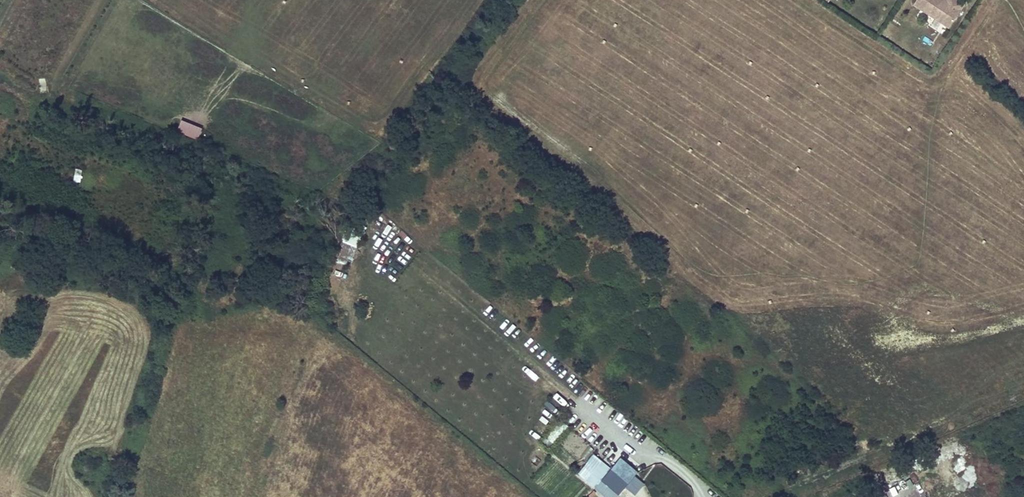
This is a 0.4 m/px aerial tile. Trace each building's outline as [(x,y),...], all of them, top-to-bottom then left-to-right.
[(963,3),(959,0),(944,0),(942,3),(940,1),(940,0),(914,0),(911,4),(947,28),(963,3)] [(177,131),(198,139),(203,127),(182,118),(177,131)] [(80,181),(82,168),(76,167),(74,180),(80,181)] [(611,470),(596,488),(606,496),(616,496),(617,496),(627,484),(611,470)]
